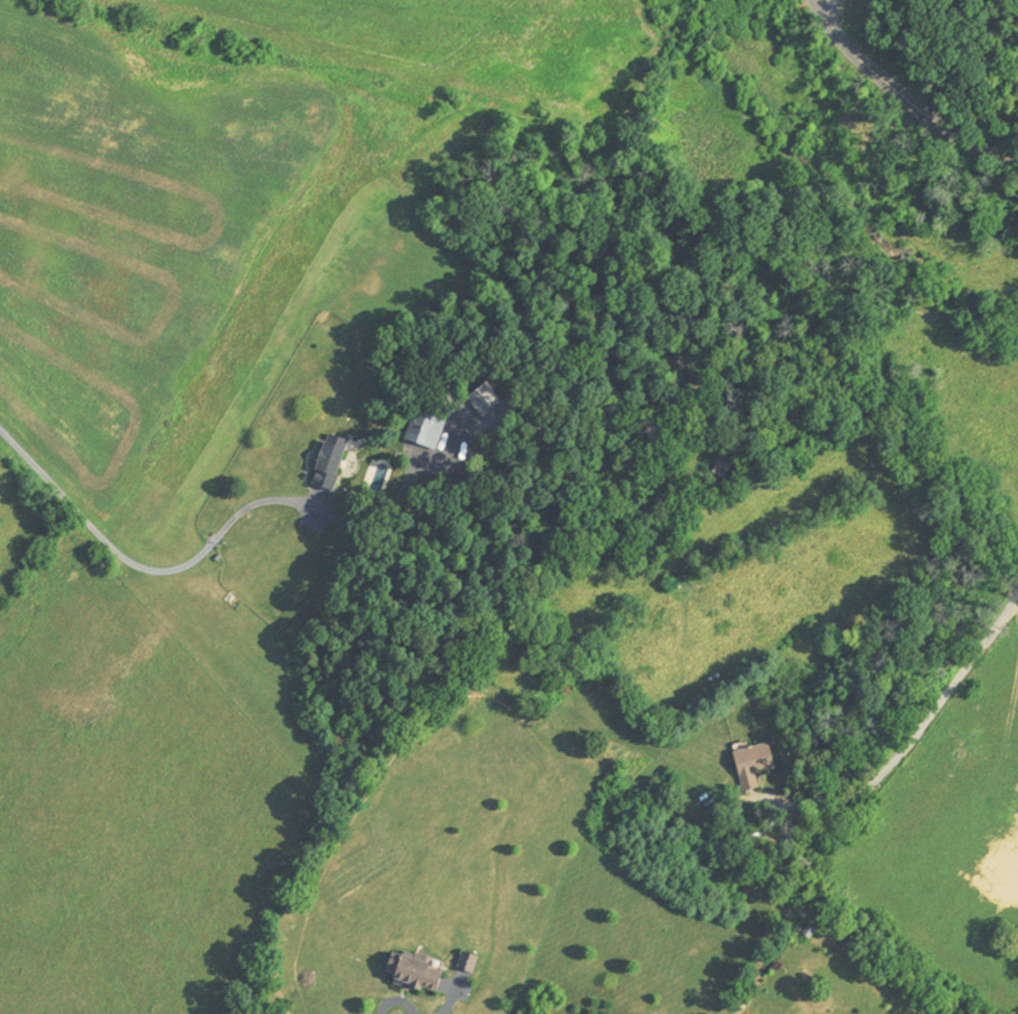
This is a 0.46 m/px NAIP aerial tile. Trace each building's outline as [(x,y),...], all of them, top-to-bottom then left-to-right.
[(403,444),(433,450),(440,418),(409,412),(403,444)] [(331,493),(341,449),(316,443),(306,488),(331,493)] [(722,480),(730,460),(717,455),(709,475),(722,480)] [(727,754),(737,794),(754,790),(751,777),(771,772),(765,745),(727,754)] [(473,958),(460,953),(454,966),(467,972),(473,958)] [(432,994),(439,968),(391,956),(389,963),(383,961),(378,981),(432,994)]
